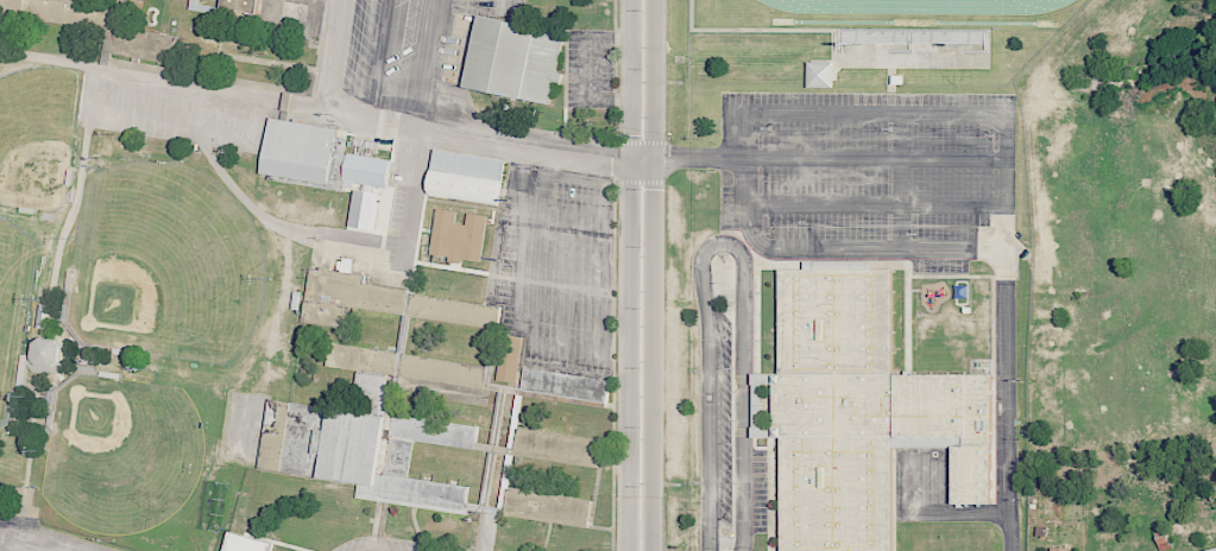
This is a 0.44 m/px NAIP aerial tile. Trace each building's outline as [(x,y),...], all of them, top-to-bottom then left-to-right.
[(225,8),(226,0),(263,0),(260,14),(225,8)] [(483,15),(566,33),(559,72),(566,74),(563,86),(556,83),(552,106),(467,88),(483,15)] [(115,25),(178,36),(174,64),(111,53),(115,25)] [(809,88),(836,88),(837,62),(810,61),(809,88)] [(272,118),(339,128),(330,184),(263,172),(272,118)] [(350,138),(340,136),(333,185),(346,187),(351,152),(348,152),(350,138)] [(437,150),(428,196),(498,207),(505,160),(437,150)] [(351,154),(346,183),(355,186),(357,182),(389,188),(393,160),(351,154)] [(354,228),(380,229),(382,192),(356,190),(354,228)] [(439,208),(458,211),(451,256),(431,254),(439,208)] [(311,267),(319,270),(320,266),(332,267),(366,274),(365,283),(409,290),(404,315),(347,306),(344,327),(302,321),(311,267)] [(896,446),(954,449),(957,504),(996,502),(994,374),(895,374),(894,270),(781,268),(781,372),(775,374),(776,437),(783,438),(783,550),(894,550),(896,446)] [(414,292),(410,315),(496,329),(500,306),(483,303),(414,292)] [(503,334),(523,337),(521,359),(517,382),(497,380),(503,334)] [(30,369),(61,374),(66,342),(36,337),(30,369)] [(397,375),(400,352),(332,341),(328,364),(397,375)] [(609,378),(524,368),(522,391),(606,400),(609,378)] [(284,471),(360,481),(357,499),(468,512),(471,485),(410,477),(415,441),(478,448),(480,424),(393,413),(396,385),(387,384),(388,375),(358,372),(354,401),(372,403),(371,411),(279,400),(276,426),(279,426),(279,429),(289,430),(284,471)] [(230,532),(226,550),(271,550),(273,540),(230,532)]
